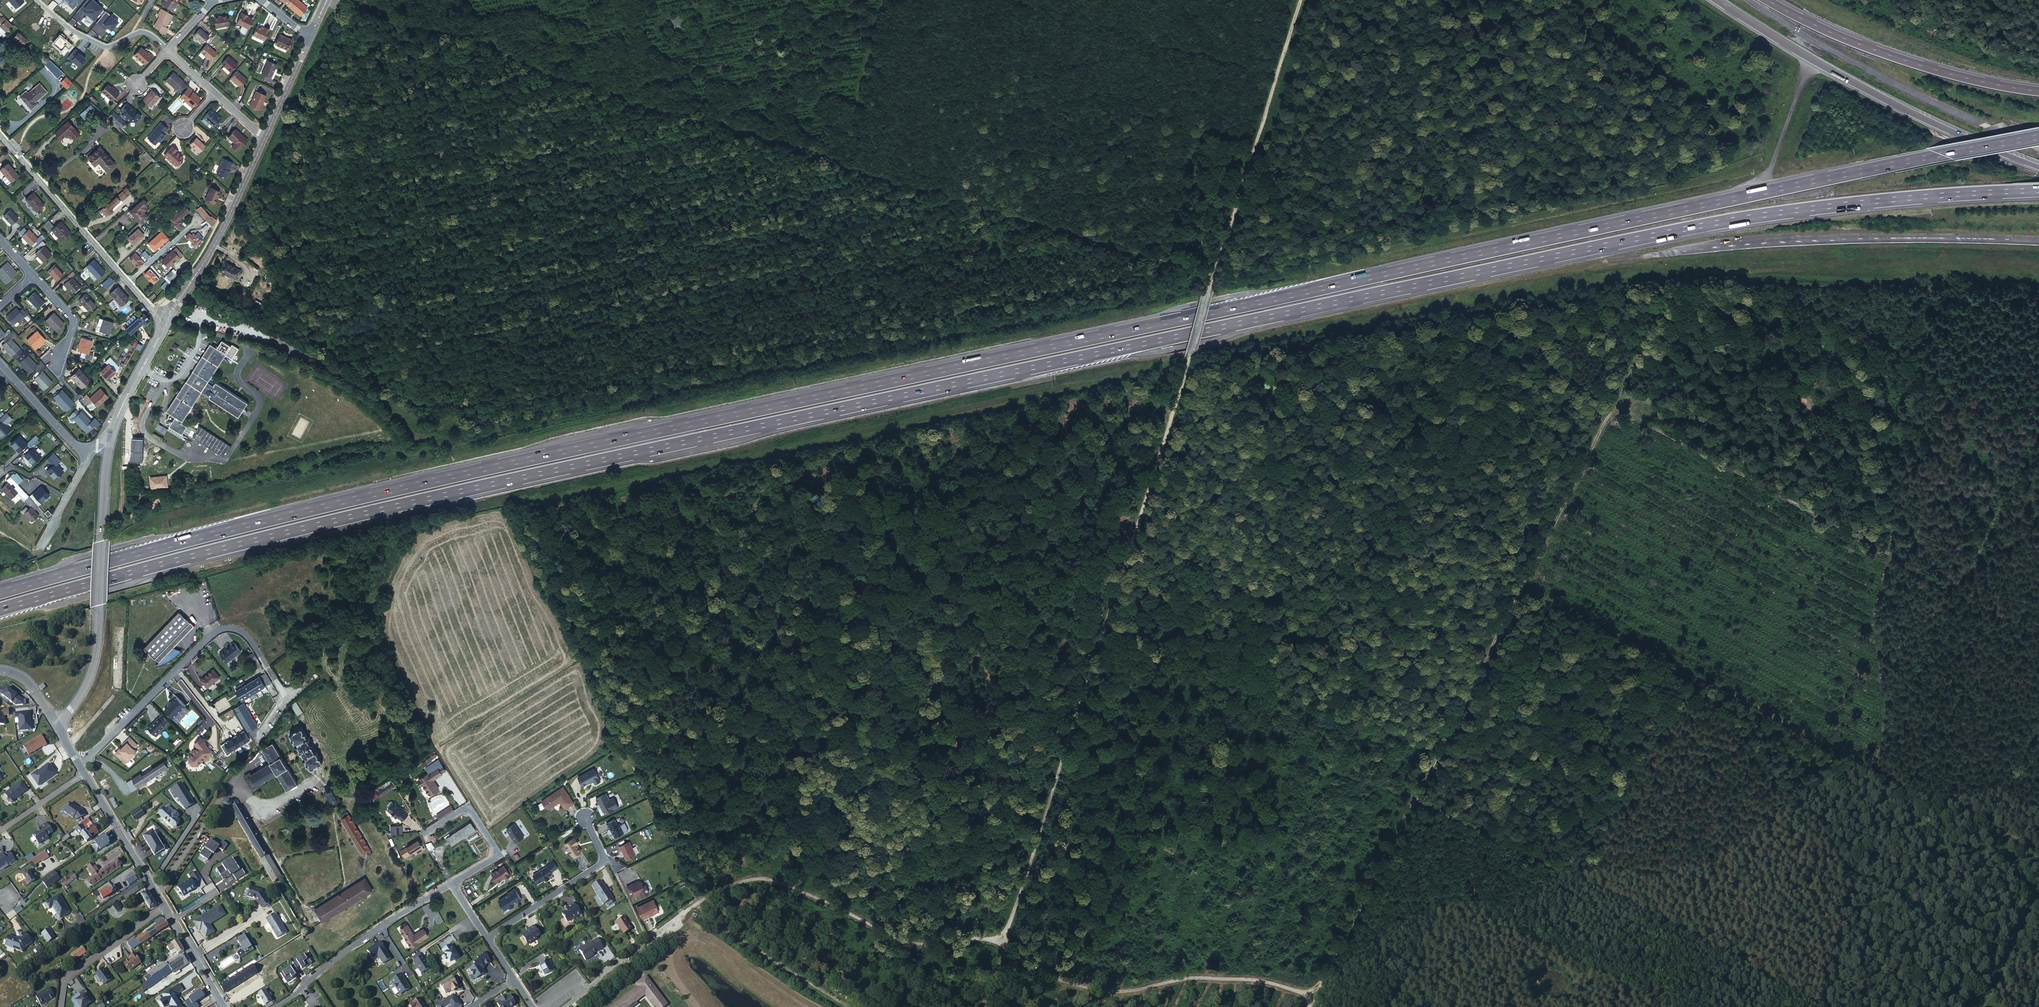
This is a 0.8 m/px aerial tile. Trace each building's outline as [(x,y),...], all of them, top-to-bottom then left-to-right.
[(15,8),(24,1),(23,0),(9,0),(15,8)] [(68,4),(66,5),(71,10),(81,0),(64,0),(68,4)] [(87,0),(86,0),(75,13),(80,17),(83,15),(85,16),(86,15),(84,13),(84,14),(79,10),(87,0)] [(104,11),(91,0),(87,0),(79,10),(84,14),(84,13),(86,15),(85,16),(86,15),(92,19),(97,13),(100,15),(104,11)] [(163,2),(164,2),(161,7),(171,12),(176,4),(175,4),(169,0),(164,0),(163,2)] [(286,6),(300,18),(308,8),(298,0),(291,0),(286,6)] [(172,16),(161,10),(157,16),(159,17),(156,23),(165,28),(172,16)] [(95,23),(100,27),(101,26),(105,30),(106,30),(108,27),(111,29),(117,22),(105,11),(95,23)] [(241,12),(236,23),(242,26),(248,29),(253,19),(247,16),(248,15),(241,12)] [(86,15),(83,19),(88,23),(92,19),(86,15)] [(213,16),(215,28),(228,26),(227,15),(221,16),(219,16),(219,15),(213,16)] [(6,19),(0,25),(8,32),(14,26),(6,19)] [(257,25),(252,35),(264,41),(270,28),(264,26),(264,28),(257,25)] [(248,29),(242,26),(240,31),(241,33),(246,36),(249,29),(248,29)] [(200,28),(193,36),(202,44),(210,36),(200,28)] [(19,32),(13,38),(21,46),(27,41),(19,32)] [(280,33),(275,44),(288,50),(293,39),(280,33)] [(207,45),(201,52),(210,60),(216,53),(207,45)] [(141,47),(133,55),(144,65),(153,55),(149,51),(148,52),(146,51),(141,47)] [(82,54),(75,48),(68,57),(78,65),(85,57),(82,55),(82,54)] [(45,63),(49,60),(37,49),(34,52),(45,63)] [(229,55),(221,64),(230,72),(238,64),(229,55)] [(56,65),(50,59),(49,60),(45,65),(51,70),(56,65)] [(268,60),(262,74),(272,78),(278,64),(268,60)] [(174,91),(178,94),(187,84),(184,82),(185,81),(174,71),(165,80),(175,89),(174,91)] [(247,79),(237,71),(230,79),(240,87),(247,79)] [(66,88),(72,83),(66,77),(61,82),(66,88)] [(24,90),(19,95),(25,102),(23,103),(29,110),(36,104),(34,102),(46,91),(38,83),(26,93),(24,90)] [(111,101),(117,95),(112,91),(113,90),(108,85),(101,92),(111,101)] [(189,87),(180,96),(185,100),(184,101),(192,108),(201,98),(193,91),(194,91),(189,87)] [(152,90),(143,100),(151,107),(160,97),(152,90)] [(256,90),(250,104),(261,109),(264,103),(263,102),(266,95),(256,90)] [(127,104),(121,111),(124,114),(122,116),(129,123),(131,121),(132,121),(133,120),(133,119),(137,122),(142,117),(127,104)] [(89,106),(81,114),(86,120),(95,113),(89,106)] [(217,111),(213,107),(203,118),(214,127),(222,118),(216,112),(217,111)] [(121,129),(126,123),(116,113),(110,119),(121,129)] [(68,121),(55,133),(61,139),(65,135),(66,137),(70,137),(71,136),(74,139),(80,134),(68,121)] [(154,131),(147,139),(154,146),(158,143),(159,143),(165,136),(163,135),(168,129),(161,123),(154,131)] [(236,128),(228,137),(234,143),(231,147),(238,152),(249,139),(236,128)] [(197,137),(191,144),(200,152),(206,145),(197,137)] [(173,146),(165,155),(177,165),(183,157),(176,151),(177,150),(173,146)] [(87,158),(89,160),(101,149),(100,147),(87,158)] [(89,160),(95,166),(99,162),(107,171),(115,164),(101,149),(89,160)] [(220,167),(216,174),(227,179),(234,163),(223,157),(219,166),(220,167)] [(9,164),(1,170),(12,182),(19,176),(9,164)] [(211,187),(205,198),(216,203),(221,191),(211,187)] [(118,196),(101,210),(106,216),(113,210),(112,209),(122,201),(127,196),(123,191),(118,196)] [(34,193),(26,200),(37,212),(45,205),(34,193)] [(143,200),(138,205),(144,212),(146,210),(144,208),(147,204),(143,200)] [(122,201),(112,209),(113,210),(123,202),(122,201)] [(130,212),(140,223),(147,216),(144,212),(138,205),(130,212)] [(189,210),(185,206),(177,214),(180,218),(189,210)] [(10,208),(3,214),(11,223),(18,217),(10,208)] [(175,216),(172,219),(174,221),(174,222),(177,225),(180,229),(184,226),(186,224),(180,218),(177,214),(175,216)] [(52,224),(49,221),(45,224),(43,226),(46,229),(52,224)] [(62,222),(55,228),(53,230),(62,241),(71,233),(62,222)] [(52,224),(46,229),(49,233),(53,230),(55,228),(52,224)] [(30,244),(36,238),(28,229),(26,230),(23,227),(19,231),(19,232),(21,235),(29,244),(30,244)] [(139,229),(128,238),(134,245),(145,235),(139,229)] [(189,233),(186,236),(188,239),(189,239),(192,242),(191,243),(194,246),(198,242),(196,241),(199,239),(195,234),(193,233),(191,235),(189,233)] [(160,234),(153,239),(156,243),(158,242),(160,245),(166,241),(163,237),(160,234)] [(37,243),(42,239),(39,235),(36,238),(30,244),(33,247),(36,244),(37,243)] [(45,242),(42,239),(37,243),(36,244),(39,248),(43,244),(45,242)] [(43,244),(39,248),(35,252),(42,260),(50,253),(46,248),(46,247),(43,244)] [(176,247),(168,255),(170,257),(169,259),(172,262),(173,263),(182,254),(176,247)] [(134,253),(130,257),(133,260),(134,260),(136,263),(135,263),(138,267),(142,263),(144,261),(143,259),(138,254),(136,252),(134,253)] [(170,257),(168,255),(167,256),(162,260),(168,266),(172,262),(169,259),(170,257)] [(94,259),(83,269),(94,281),(104,271),(94,259)] [(0,278),(2,277),(7,283),(16,275),(11,269),(12,268),(7,262),(0,268),(0,278)] [(241,270),(224,262),(219,271),(236,280),(241,270)] [(54,264),(48,270),(57,280),(64,274),(54,264)] [(149,270),(145,273),(148,277),(151,281),(152,280),(154,283),(158,280),(156,278),(158,276),(154,272),(153,270),(151,272),(149,270)] [(72,271),(67,276),(69,278),(64,284),(72,293),(79,286),(72,277),(75,274),(72,271)] [(108,280),(102,285),(106,289),(111,284),(108,280)] [(117,287),(110,293),(120,305),(128,298),(117,287)] [(36,291),(28,298),(38,308),(45,302),(36,291)] [(78,299),(81,302),(88,297),(85,293),(78,299)] [(94,304),(88,297),(81,302),(87,309),(94,304)] [(22,316),(18,311),(14,308),(4,317),(12,325),(22,316)] [(21,309),(18,311),(22,316),(23,317),(26,314),(21,309)] [(137,318),(125,328),(127,331),(128,331),(130,333),(142,323),(143,325),(150,320),(143,312),(137,317),(137,318)] [(54,313),(46,320),(56,331),(64,324),(54,313)] [(98,325),(97,330),(108,333),(111,321),(100,318),(98,325)] [(4,339),(4,338),(10,332),(7,329),(4,333),(0,329),(0,336),(1,335),(4,339)] [(36,331),(26,340),(34,348),(44,339),(36,331)] [(14,335),(11,332),(10,332),(4,338),(7,341),(5,343),(2,346),(12,356),(20,349),(10,338),(14,335)] [(80,337),(77,350),(81,351),(80,355),(91,358),(92,354),(91,354),(90,353),(88,353),(87,353),(90,340),(80,337)] [(44,339),(34,348),(35,349),(45,340),(44,339)] [(214,375),(227,355),(234,360),(241,349),(234,345),(233,347),(224,341),(218,350),(212,346),(168,411),(171,413),(183,421),(203,392),(211,397),(211,398),(240,418),(249,404),(217,383),(216,384),(210,380),(211,379),(214,380),(216,377),(214,375)] [(36,371),(43,365),(41,362),(37,366),(27,356),(30,353),(26,348),(21,352),(22,353),(17,357),(21,361),(19,363),(29,373),(34,368),(36,371)] [(105,366),(99,371),(106,379),(108,377),(110,375),(114,371),(110,366),(111,365),(109,362),(108,364),(106,365),(105,366)] [(45,367),(43,365),(36,371),(39,374),(33,379),(43,389),(51,382),(42,371),(46,368),(45,367)] [(76,365),(71,370),(74,374),(71,377),(81,387),(89,379),(84,374),(83,375),(79,369),(76,365)] [(87,396),(84,398),(89,404),(92,401),(97,406),(107,397),(100,388),(89,398),(87,396)] [(53,397),(63,408),(72,400),(62,390),(53,397)] [(68,409),(74,403),(73,402),(72,400),(63,408),(66,411),(68,409)] [(0,437),(8,429),(6,427),(13,420),(5,411),(0,416),(0,437)] [(73,412),(67,418),(70,421),(73,419),(82,429),(86,433),(94,426),(90,422),(81,411),(78,413),(76,415),(73,412)] [(182,423),(183,421),(171,413),(169,414),(170,416),(166,418),(168,422),(173,421),(170,426),(183,435),(188,427),(182,423)] [(94,418),(90,422),(94,426),(96,428),(99,425),(94,418)] [(197,430),(183,421),(182,423),(188,427),(196,432),(197,430)] [(168,430),(158,424),(156,427),(155,428),(165,434),(168,430)] [(168,430),(180,438),(183,435),(170,426),(168,430)] [(196,432),(193,436),(224,457),(230,447),(200,426),(197,430),(196,432)] [(17,451),(26,444),(18,435),(10,443),(17,451)] [(37,438),(34,436),(26,444),(28,446),(30,444),(36,439),(37,438)] [(143,461),(144,438),(133,438),(132,460),(138,461),(138,463),(143,463),(143,461)] [(30,444),(28,446),(30,449),(31,448),(38,442),(36,439),(30,444)] [(31,448),(30,449),(23,455),(31,464),(39,456),(31,448)] [(55,454),(48,461),(54,467),(49,472),(56,480),(64,473),(58,465),(62,461),(55,454)] [(167,474),(148,476),(150,489),(168,488),(167,477),(167,474)] [(14,475),(11,478),(18,485),(23,481),(19,477),(18,478),(14,475)] [(18,485),(11,478),(10,476),(6,480),(8,482),(1,489),(9,499),(17,493),(11,486),(14,484),(17,488),(19,486),(18,485)] [(32,494),(30,497),(39,507),(41,504),(49,496),(41,488),(33,495),(32,494)] [(33,501),(29,497),(24,501),(28,505),(30,508),(29,509),(24,514),(23,514),(31,523),(38,516),(33,511),(38,507),(33,501)] [(195,627),(180,612),(145,649),(160,663),(195,627)] [(301,634),(298,630),(290,635),(293,640),(301,634)] [(225,654),(229,659),(242,649),(234,640),(231,642),(231,644),(225,649),(223,649),(222,650),(222,652),(224,654),(225,654)] [(261,667),(258,663),(256,660),(251,663),(255,670),(261,667)] [(220,676),(213,668),(201,678),(207,686),(220,676)] [(267,687),(261,677),(237,690),(243,701),(267,687)] [(15,705),(23,705),(23,699),(8,688),(0,688),(0,694),(15,705)] [(168,705),(164,709),(173,717),(185,705),(176,696),(172,700),(168,705)] [(258,726),(248,707),(238,713),(248,732),(258,726)] [(8,717),(8,710),(0,711),(0,726),(4,726),(3,717),(8,717)] [(31,729),(29,712),(13,713),(13,718),(18,717),(19,730),(31,729)] [(159,730),(165,724),(158,716),(147,727),(155,734),(157,734),(159,732),(159,730)] [(298,749),(299,751),(300,752),(301,755),(303,758),(302,759),(302,760),(303,760),(303,761),(304,762),(310,772),(323,764),(317,755),(317,754),(316,753),(317,751),(310,740),(309,740),(309,738),(307,738),(302,728),(289,735),(295,745),(295,746),(295,747),(295,748),(296,749),(297,749),(298,749)] [(250,740),(245,731),(226,742),(231,753),(250,742),(251,741),(250,740)] [(255,732),(250,740),(251,741),(250,742),(252,743),(258,735),(255,732)] [(40,735),(22,746),(28,755),(42,746),(42,747),(46,745),(40,735)] [(124,762),(137,749),(134,747),(138,744),(129,735),(113,752),(124,762)] [(194,750),(190,754),(190,759),(193,763),(198,762),(213,749),(206,742),(206,741),(207,740),(202,735),(195,741),(199,745),(197,747),(196,748),(197,749),(195,751),(194,750)] [(282,761),(272,743),(262,749),(270,763),(272,767),(276,774),(286,791),(296,785),(285,765),(283,762),(282,761)] [(140,774),(132,779),(138,787),(168,768),(164,762),(142,776),(140,774)] [(274,776),(276,774),(272,767),(270,763),(268,765),(274,776)] [(35,772),(30,776),(37,786),(55,774),(48,764),(36,773),(35,772)] [(274,776),(268,765),(250,775),(250,776),(255,785),(256,786),(274,776)] [(444,775),(437,765),(433,768),(432,767),(427,771),(429,774),(418,782),(422,788),(423,787),(430,797),(441,789),(436,782),(444,775)] [(258,789),(256,786),(255,785),(254,786),(251,786),(247,779),(248,777),(249,776),(250,776),(250,775),(249,772),(243,776),(252,792),(258,789)] [(602,785),(596,772),(580,781),(585,790),(595,784),(597,787),(602,785)] [(132,779),(126,783),(131,791),(138,787),(132,779)] [(15,787),(4,794),(8,799),(7,801),(9,804),(11,803),(13,802),(14,800),(15,799),(15,797),(17,797),(20,795),(27,790),(21,782),(14,787),(15,787)] [(391,782),(376,791),(379,795),(394,786),(391,782)] [(339,798),(333,786),(325,791),(332,803),(334,804),(335,805),(336,804),(337,804),(338,804),(339,803),(340,802),(340,801),(340,800),(340,799),(339,798)] [(376,792),(370,796),(373,800),(379,796),(376,792)] [(576,808),(566,792),(544,806),(548,812),(549,811),(551,814),(561,808),(560,806),(561,806),(562,807),(567,814),(576,808)] [(600,807),(601,807),(605,815),(614,810),(608,797),(598,802),(600,807)] [(231,811),(238,807),(235,802),(231,804),(231,805),(230,806),(230,808),(231,811)] [(70,804),(64,813),(74,819),(74,818),(76,821),(86,815),(83,811),(80,809),(79,810),(78,809),(78,810),(76,808),(70,804)] [(399,807),(395,804),(388,811),(397,819),(398,818),(403,822),(410,815),(400,806),(399,807)] [(439,819),(455,810),(451,804),(435,813),(439,819)] [(172,810),(168,806),(165,810),(164,809),(158,815),(173,828),(178,822),(176,820),(178,816),(174,812),(171,815),(169,813),(172,810)] [(266,871),(274,884),(282,879),(275,868),(264,848),(257,838),(248,822),(239,806),(238,807),(231,811),(244,833),(254,849),(261,861),(268,857),(271,864),(264,867),(264,868),(265,868),(266,871)] [(129,813),(133,820),(144,814),(140,807),(129,813)] [(351,815),(349,812),(341,817),(343,820),(351,815)] [(367,842),(351,815),(343,820),(344,821),(345,824),(348,828),(356,842),(359,847),(367,842)] [(81,826),(83,829),(89,824),(86,820),(80,825),(81,826)] [(37,831),(32,835),(38,845),(44,840),(45,841),(48,838),(46,836),(52,832),(46,823),(40,828),(41,829),(39,830),(40,831),(38,832),(37,831)] [(83,829),(91,839),(98,834),(90,823),(89,824),(83,829)] [(617,841),(626,836),(621,828),(619,829),(616,823),(608,827),(612,834),(613,833),(617,841)] [(402,824),(390,824),(390,833),(402,833),(402,824)] [(475,832),(470,825),(470,824),(446,840),(451,848),(475,832)] [(79,826),(77,828),(81,834),(80,836),(86,844),(89,842),(91,840),(91,839),(83,829),(81,826),(79,826)] [(517,828),(509,833),(517,846),(526,841),(517,828)] [(70,840),(68,836),(61,841),(63,843),(64,845),(66,843),(70,840)] [(106,839),(104,836),(93,843),(99,852),(103,848),(104,849),(108,846),(108,845),(106,843),(107,842),(105,840),(106,839)] [(579,847),(575,841),(566,847),(574,859),(582,854),(578,847),(579,847)] [(370,846),(367,842),(359,847),(364,854),(372,849),(370,846)] [(423,847),(419,842),(408,849),(410,852),(412,854),(414,853),(419,850),(423,847)] [(638,859),(631,846),(621,851),(624,855),(624,854),(629,864),(638,859)] [(50,857),(46,851),(39,856),(42,861),(43,862),(50,857)] [(8,864),(8,865),(15,861),(9,852),(3,856),(2,854),(0,855),(0,869),(8,864)] [(36,865),(42,861),(39,856),(32,861),(35,866),(36,865)] [(260,862),(264,867),(271,864),(268,857),(261,861),(260,862)] [(112,863),(97,873),(90,878),(88,879),(92,885),(116,869),(112,863)] [(549,869),(535,878),(540,886),(546,882),(547,884),(551,881),(550,880),(554,877),(553,875),(559,871),(554,864),(548,867),(549,869)] [(391,876),(392,877),(385,866),(383,867),(384,869),(387,874),(388,877),(389,877),(390,876),(391,876)] [(86,872),(90,878),(97,873),(93,867),(86,872)] [(506,869),(494,877),(499,885),(507,881),(507,882),(512,878),(506,869)] [(29,870),(28,871),(21,875),(25,880),(28,885),(34,881),(30,875),(31,874),(29,870)] [(54,870),(41,880),(47,888),(60,878),(54,870)] [(128,884),(137,879),(134,874),(125,879),(128,884)] [(66,880),(63,881),(66,885),(75,879),(73,875),(69,877),(66,880)] [(366,896),(372,891),(364,879),(335,897),(315,910),(317,914),(323,922),(335,915),(343,909),(366,896)] [(633,885),(627,888),(633,900),(641,896),(642,898),(649,895),(650,893),(647,888),(645,887),(644,888),(643,885),(639,882),(637,885),(634,887),(633,885)] [(111,887),(108,883),(96,891),(103,900),(116,891),(112,886),(111,887)] [(594,889),(597,894),(605,889),(601,884),(594,889)] [(123,894),(125,898),(138,890),(136,886),(123,894)] [(250,888),(247,897),(255,900),(257,904),(258,903),(262,909),(270,905),(262,892),(250,888)] [(597,894),(596,894),(605,908),(606,907),(612,903),(614,902),(610,896),(605,889),(597,894)] [(150,910),(156,906),(147,891),(140,895),(150,910)] [(506,900),(501,903),(501,905),(502,907),(504,908),(504,910),(506,913),(510,911),(512,911),(515,909),(516,907),(523,902),(516,892),(510,896),(511,897),(509,898),(506,900)] [(61,894),(48,903),(51,908),(55,906),(63,917),(72,910),(61,894)] [(655,903),(639,911),(644,922),(661,914),(655,903)] [(219,904),(194,919),(199,928),(200,927),(204,935),(212,930),(208,922),(224,913),(219,904)] [(120,905),(115,908),(119,915),(124,911),(120,905)] [(576,921),(583,917),(576,906),(569,911),(570,912),(568,913),(565,915),(564,916),(569,924),(575,921),(576,921)] [(275,914),(266,920),(278,939),(287,933),(275,914)] [(323,922),(317,914),(311,918),(315,926),(323,922)] [(625,921),(618,926),(625,937),(633,932),(625,921)] [(142,935),(143,936),(127,946),(131,952),(152,938),(169,927),(166,922),(158,927),(154,929),(152,927),(145,931),(147,934),(144,936),(143,934),(142,935)] [(416,939),(413,936),(408,927),(400,931),(408,944),(416,939)] [(528,934),(523,937),(528,947),(538,941),(537,940),(541,938),(534,928),(530,931),(531,932),(529,933),(530,934),(529,934),(528,934)] [(424,929),(413,936),(416,939),(419,944),(430,937),(424,929)] [(51,936),(47,930),(41,934),(44,940),(51,936)] [(14,938),(8,936),(5,946),(22,952),(24,948),(25,949),(32,943),(24,933),(16,940),(14,939),(14,938)] [(245,935),(237,940),(241,947),(241,948),(241,949),(240,949),(240,950),(239,950),(238,950),(238,951),(237,951),(237,952),(237,953),(240,958),(254,950),(245,935)] [(289,948),(304,939),(302,937),(302,936),(301,936),(287,944),(289,948)] [(419,944),(416,939),(408,944),(411,949),(419,944)] [(380,940),(365,948),(371,958),(376,954),(381,962),(390,957),(380,940)] [(178,955),(184,952),(178,941),(167,948),(169,952),(174,949),(178,955)] [(592,945),(581,952),(581,954),(587,964),(590,962),(589,961),(591,959),(598,955),(605,952),(599,942),(593,946),(592,945)] [(441,947),(446,960),(457,956),(452,943),(441,947)] [(87,954),(81,944),(69,952),(76,961),(87,954)] [(271,954),(273,958),(278,955),(289,948),(287,944),(282,948),(271,954)] [(301,968),(310,962),(304,952),(291,960),(293,963),(280,971),(286,981),(295,975),(293,971),(300,967),(301,968)] [(411,959),(420,973),(430,967),(421,953),(411,959)] [(253,966),(255,969),(273,958),(271,954),(264,958),(258,962),(253,966)] [(483,954),(476,958),(477,960),(472,964),(474,967),(468,971),(474,980),(483,975),(480,970),(483,969),(482,968),(489,964),(483,954)] [(140,964),(134,955),(130,958),(131,960),(123,965),(128,973),(140,964)] [(190,963),(186,955),(172,964),(161,971),(158,973),(161,978),(171,972),(170,970),(182,962),(185,966),(190,963)] [(161,971),(172,964),(169,960),(148,974),(149,975),(146,976),(148,979),(158,973),(161,971)] [(182,962),(170,970),(171,972),(172,974),(185,966),(182,962)] [(554,973),(549,963),(540,967),(546,977),(554,973)] [(249,968),(253,976),(257,973),(255,969),(253,966),(249,968)] [(233,977),(238,985),(241,984),(253,976),(249,968),(247,969),(233,977)] [(107,977),(102,970),(95,975),(103,986),(112,980),(109,975),(107,977)] [(397,994),(409,988),(401,971),(389,977),(397,994)] [(161,978),(158,973),(148,979),(143,983),(145,986),(143,987),(146,991),(152,987),(151,985),(161,978)] [(75,992),(82,986),(75,978),(68,984),(75,992)] [(645,995),(648,993),(658,1006),(656,1006),(669,1006),(648,979),(638,986),(640,989),(617,1006),(629,1006),(645,995)] [(229,980),(219,986),(222,991),(224,994),(230,990),(234,988),(229,980)] [(450,980),(438,988),(444,996),(450,993),(452,992),(453,993),(457,990),(450,980)] [(179,984),(163,995),(165,998),(160,1002),(163,1006),(167,1006),(170,1005),(171,1006),(182,1006),(178,999),(176,1000),(175,997),(184,991),(179,984)] [(35,997),(41,1006),(48,1002),(49,1000),(50,1001),(53,999),(54,997),(49,989),(35,997)] [(84,989),(78,993),(79,995),(77,996),(77,995),(72,998),(72,1001),(76,1006),(84,1006),(92,1001),(84,989)] [(265,1005),(271,1001),(269,998),(266,993),(264,990),(258,994),(265,1005)] [(190,999),(183,1003),(185,1006),(189,1006),(204,997),(201,992),(190,999)] [(629,1006),(639,1006),(637,1004),(646,997),(654,1006),(656,1006),(658,1006),(648,993),(645,995),(629,1006)] [(496,1005),(497,1006),(514,1006),(509,998),(505,1000),(505,999),(499,1002),(499,1003),(496,1005)]
